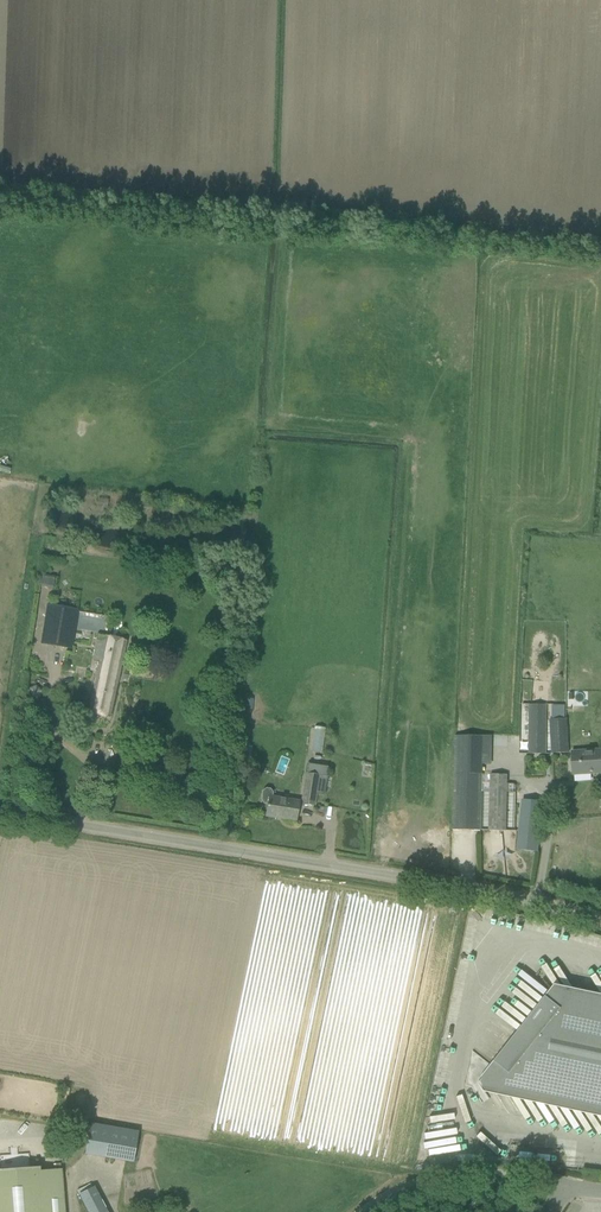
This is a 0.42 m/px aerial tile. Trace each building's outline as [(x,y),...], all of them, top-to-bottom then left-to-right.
[(38,584),(54,587),(55,579),(40,577),(38,584)] [(79,609),(48,604),(42,645),(73,650),(79,609)] [(91,701),(89,713),(110,718),(126,641),(105,636),(105,637),(100,661),(91,701)] [(546,704),(530,704),(529,754),(545,754),(546,704)] [(552,753),(569,752),(567,719),(550,720),(552,753)] [(315,727),(313,751),(323,752),(325,728),(315,727)] [(453,818),(452,830),(481,831),(481,819),(483,755),(491,755),(492,745),(492,735),(455,736),(453,818)] [(571,751),(572,774),(600,773),(600,750),(571,751)] [(284,774),(289,759),(281,756),(276,771),(284,774)] [(306,773),(302,802),(304,803),(315,804),(317,794),(323,795),(326,776),(328,767),(309,765),(308,773),(306,773)] [(506,819),(507,775),(491,774),(489,831),(505,831),(506,819)] [(270,789),(265,788),(263,791),(261,800),(263,804),(268,804),(266,815),(296,820),(298,809),(299,801),(272,797),(273,793),(270,789)] [(543,801),(523,799),(519,849),(538,852),(543,801)] [(556,984),(478,1082),(484,1091),(600,1116),(600,994),(556,984)] [(139,1132),(91,1123),(86,1155),(133,1163),(139,1132)] [(62,1169),(40,1171),(40,1168),(0,1171),(0,1211),(65,1211),(62,1169)] [(78,1192),(88,1211),(108,1211),(95,1187),(92,1188),(91,1184),(78,1192)]
